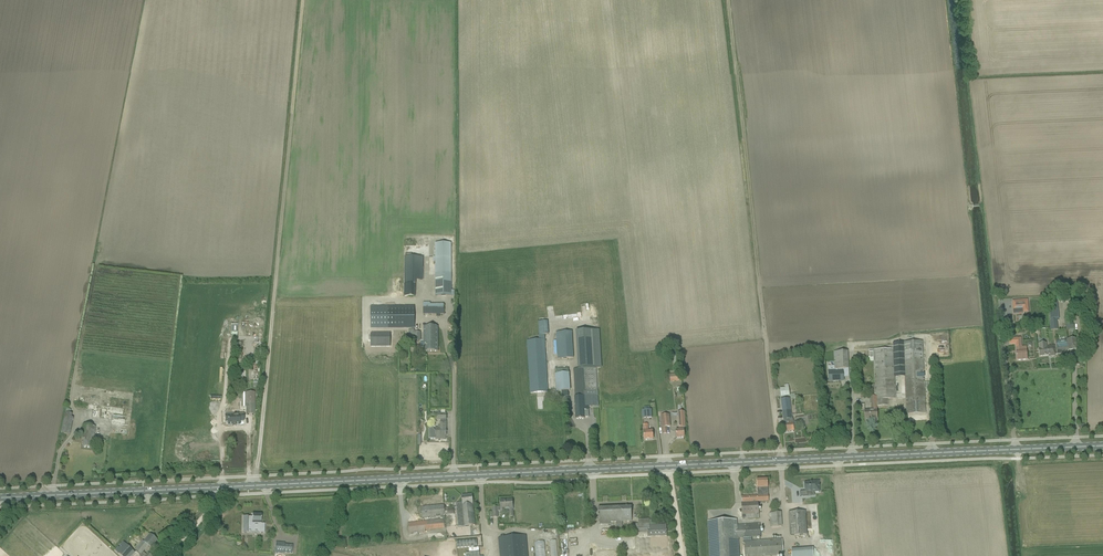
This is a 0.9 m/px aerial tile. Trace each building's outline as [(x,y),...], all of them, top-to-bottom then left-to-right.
[(435,243),(435,296),(454,296),(454,291),(451,291),(451,243),(435,243)] [(420,280),(420,257),(404,257),(404,297),(415,297),(415,280),(420,280)] [(1027,300),(1012,301),(1013,314),(1028,313),(1027,300)] [(444,314),(444,304),(430,304),(430,303),(423,303),(423,315),(444,314)] [(370,306),(370,328),(414,328),(414,306),(370,306)] [(1049,321),(1050,331),(1058,330),(1057,320),(1049,321)] [(540,321),(540,334),(550,334),(549,321),(540,321)] [(432,343),(432,327),(423,327),(424,341),(421,341),(420,341),(420,349),(424,349),(424,352),(438,352),(438,343),(432,343)] [(421,341),(420,333),(414,333),(414,330),(409,330),(409,341),(420,341),(421,341)] [(584,369),(574,369),(575,397),(574,397),(576,420),(584,419),(584,418),(589,418),(588,407),(593,407),(593,403),(598,402),(596,368),(600,368),(598,331),(582,331),(584,369)] [(556,333),(558,357),(558,359),(573,358),(572,332),(556,333)] [(375,345),(390,345),(390,334),(375,334),(375,345)] [(1026,346),(1021,347),(1021,338),(1015,338),(1015,345),(1017,361),(1027,360),(1026,346)] [(1067,339),(1068,349),(1077,348),(1076,338),(1067,339)] [(527,341),(530,388),(530,393),(548,392),(544,340),(527,341)] [(924,383),(923,373),(922,342),(903,343),(906,398),(906,414),(925,413),(925,403),(924,392),(924,389),(928,389),(927,383),(924,383)] [(1038,344),(1038,350),(1039,357),(1050,356),(1050,357),(1055,356),(1054,347),(1049,347),(1049,348),(1047,349),(1046,343),(1038,344)] [(895,393),(893,349),(877,350),(873,350),(875,385),(872,385),(873,397),(877,397),(877,404),(871,404),(871,411),(865,411),(865,414),(865,420),(877,419),(877,411),(876,411),(876,406),(888,405),(887,399),(896,399),(895,393)] [(847,352),(834,352),(834,367),(835,369),(848,369),(847,352)] [(834,367),(828,367),(829,382),(844,381),(843,371),(835,371),(834,371),(834,369),(835,369),(834,367)] [(555,370),(556,392),(570,391),(568,369),(555,370)] [(680,382),(679,374),(670,375),(670,382),(680,382)] [(790,396),(789,388),(788,385),(785,386),(785,388),(780,389),(781,397),(790,396)] [(246,415),(254,415),(255,392),(246,392),(246,407),(246,411),(246,415)] [(93,393),(92,400),(110,403),(111,396),(93,393)] [(792,419),(789,398),(786,398),(781,399),(785,433),(794,432),(793,426),(793,422),(793,419),(792,419)] [(93,410),(92,417),(108,419),(109,413),(122,415),(123,409),(88,405),(87,410),(93,410)] [(652,418),(651,410),(642,410),(642,418),(652,418)] [(60,433),(69,435),(73,418),(71,417),(72,414),(65,412),(60,433)] [(679,430),(676,431),(676,433),(676,438),(684,438),(684,432),(684,430),(683,430),(683,428),(685,428),(684,416),(684,412),(678,413),(678,417),(679,428),(680,428),(680,430),(679,430)] [(232,414),(226,415),(226,422),(228,422),(228,425),(244,425),(243,415),(232,415),(232,414)] [(111,424),(124,425),(126,417),(112,415),(111,424)] [(670,427),(669,415),(661,416),(662,428),(670,427)] [(429,429),(429,439),(436,439),(436,440),(445,440),(445,436),(446,436),(446,425),(446,422),(440,422),(440,429),(435,429),(435,431),(434,431),(434,429),(429,429)] [(643,425),(644,435),(644,440),(653,440),(653,434),(652,431),(648,431),(648,425),(643,425)] [(95,427),(90,426),(83,426),(81,439),(83,440),(82,447),(91,448),(92,441),(99,441),(99,437),(94,436),(95,427)] [(742,503),(741,503),(741,508),(742,517),(742,520),(759,519),(759,516),(758,504),(758,502),(769,501),(767,479),(756,479),(757,488),(757,496),(741,497),(742,503)] [(805,492),(800,492),(800,497),(807,497),(807,492),(811,492),(811,493),(820,492),(819,481),(813,482),(813,483),(804,483),(805,492)] [(462,503),(456,504),(457,509),(459,527),(476,526),(473,501),(472,495),(462,496),(462,503)] [(513,517),(513,510),(512,505),(512,500),(500,501),(501,510),(509,510),(509,517),(513,517)] [(436,516),(436,518),(441,518),(440,516),(445,516),(445,515),(454,514),(453,508),(444,508),(444,505),(421,507),(422,518),(436,516)] [(631,507),(598,508),(599,523),(600,525),(611,525),(611,522),(616,522),(617,532),(622,532),(622,522),(632,522),(631,507)] [(788,512),(790,536),(806,535),(805,511),(788,512)] [(243,516),(243,529),(248,529),(260,529),(260,533),(265,533),(265,526),(264,526),(264,524),(265,524),(261,524),(261,514),(252,514),(252,517),(248,517),(248,516),(243,516)] [(760,524),(737,525),(737,519),(708,521),(710,555),(739,555),(738,538),(760,537),(760,524)] [(445,528),(444,520),(408,523),(409,534),(425,532),(425,530),(445,528)] [(635,537),(636,555),(667,555),(666,525),(649,526),(649,520),(638,520),(638,524),(636,524),(636,532),(646,532),(646,537),(635,537)] [(142,541),(135,550),(140,554),(141,555),(148,546),(151,548),(157,540),(150,535),(144,542),(142,541)] [(498,538),(498,540),(500,555),(528,555),(526,538),(526,535),(498,538)] [(745,541),(746,555),(768,555),(783,555),(783,553),(782,540),(782,539),(772,539),(766,540),(745,541)] [(283,553),(292,553),(293,545),(284,545),(284,543),(276,542),(274,553),(283,554),(283,553)] [(546,542),(535,543),(536,555),(547,555),(546,542)] [(115,551),(121,555),(132,555),(134,553),(123,543),(119,547),(115,551)] [(812,548),(789,549),(789,555),(812,555),(812,548)]
